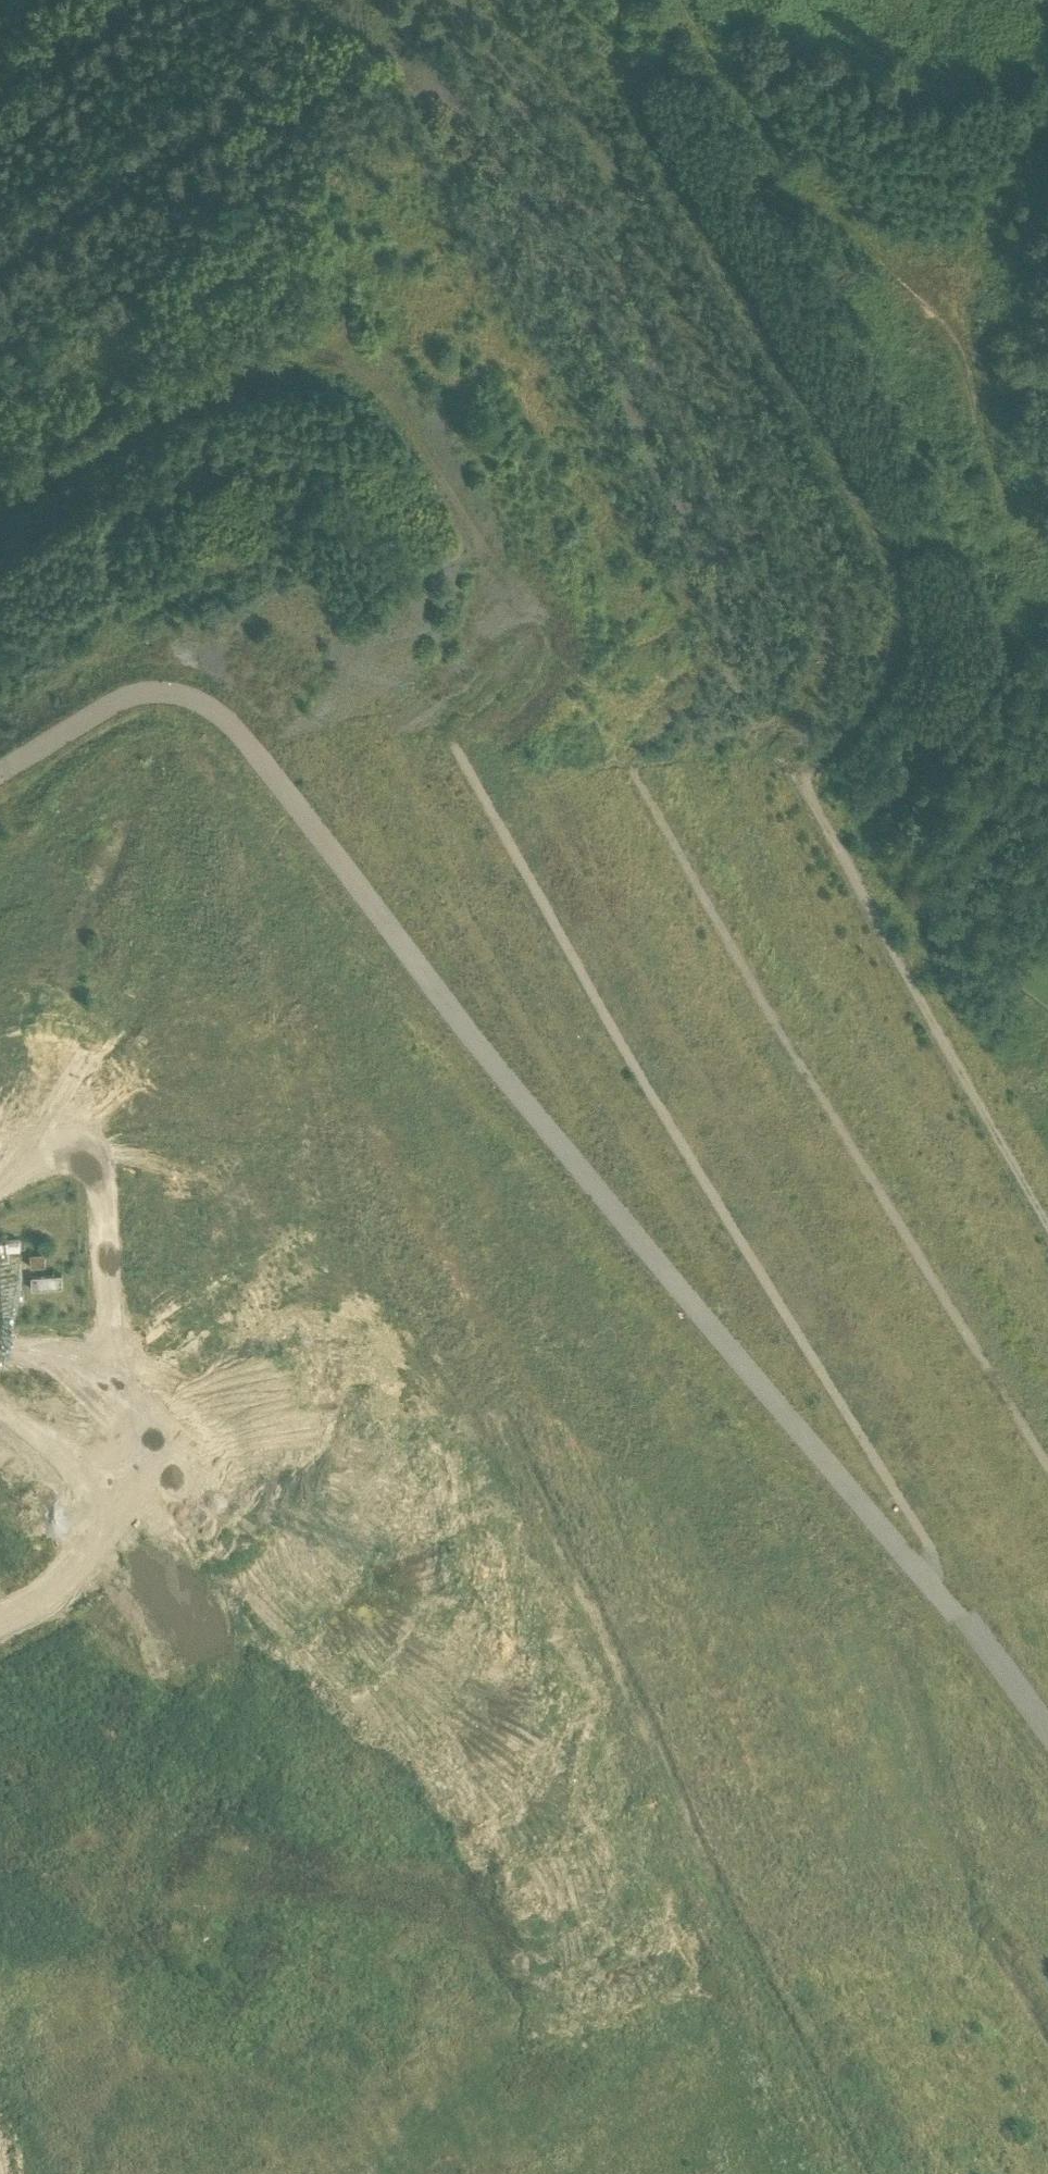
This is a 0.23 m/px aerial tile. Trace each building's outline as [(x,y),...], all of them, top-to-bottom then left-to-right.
[(20,1235),(6,1236),(7,1246),(21,1245),(20,1235)] [(45,1249),(30,1250),(31,1263),(46,1262),(45,1249)] [(0,1255),(0,1279),(23,1277),(21,1253),(0,1255)] [(62,1271),(31,1273),(32,1286),(63,1284),(62,1271)]
